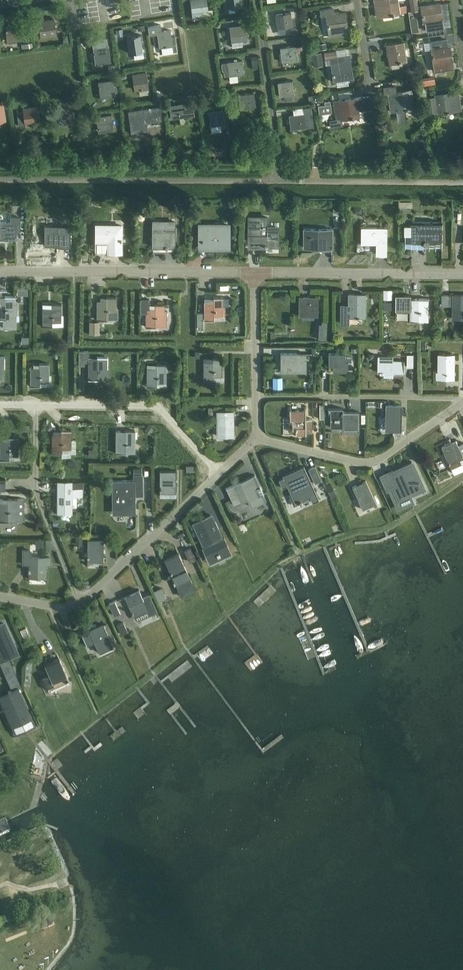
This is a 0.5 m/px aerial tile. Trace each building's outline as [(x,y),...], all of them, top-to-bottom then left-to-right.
[(207,10),(206,0),(190,0),(193,18),(213,16),(212,9),(207,10)] [(398,7),(397,0),(374,0),(376,17),(399,14),(406,13),(405,6),(398,7)] [(421,6),(417,6),(416,0),(409,0),(411,11),(421,10),(423,23),(425,23),(426,31),(443,29),(441,20),(439,3),(421,6)] [(266,14),(276,13),(274,1),(264,2),(266,14)] [(329,38),(336,37),(348,35),(344,13),(333,14),(332,8),(320,10),(321,17),(326,16),(329,38)] [(286,34),(285,27),(292,26),(290,13),(275,15),(278,35),(286,34)] [(34,34),(40,33),(48,32),(49,35),(56,34),(53,19),(32,22),(34,34)] [(7,42),(15,40),(22,39),(20,23),(5,26),(7,42)] [(160,25),(147,27),(148,36),(156,34),(158,47),(161,47),(163,54),(173,52),(172,45),(171,39),(173,36),(170,35),(169,30),(161,32),(160,25)] [(241,47),(240,40),(246,39),(244,26),(229,28),(232,48),(241,47)] [(424,31),(417,31),(417,43),(431,43),(430,35),(424,35),(424,31)] [(143,57),(142,50),(141,43),(143,41),(140,40),(140,35),(126,37),(129,52),(133,52),(134,59),(143,57)] [(293,46),(279,48),(281,63),(296,61),(295,55),(303,54),(301,41),(292,42),(293,46)] [(406,61),(404,43),(386,45),(389,64),(406,61)] [(107,46),(93,49),(95,61),(103,60),(103,63),(110,62),(107,46)] [(453,69),(449,47),(431,49),(434,72),(453,69)] [(326,65),(331,65),(333,81),(352,79),(349,56),(336,58),(335,51),(324,53),(326,65)] [(320,53),(311,55),(313,67),(322,66),(320,53)] [(238,82),(237,75),(244,74),(242,60),(221,63),(222,71),(223,71),(224,76),(229,75),(230,83),(238,82)] [(415,65),(407,66),(408,74),(416,73),(415,65)] [(147,81),(148,78),(146,77),(145,72),(132,74),(134,90),(148,88),(147,81)] [(117,86),(114,87),(113,80),(98,82),(100,94),(108,93),(108,97),(115,96),(115,92),(117,92),(117,86)] [(290,102),(290,95),(294,95),(292,81),(277,83),(280,103),(290,102)] [(411,90),(396,92),(395,85),(383,87),(384,94),(388,94),(391,112),(413,109),(411,90)] [(437,112),(437,114),(460,111),(458,92),(434,95),(435,97),(425,99),(427,113),(437,112)] [(255,107),(253,93),(238,95),(240,109),(255,107)] [(342,125),(341,119),(359,117),(358,111),(371,109),(369,97),(334,102),(336,119),(329,120),(330,127),(342,125)] [(192,101),(168,105),(170,119),(194,115),(192,101)] [(71,102),(56,105),(58,118),(73,116),(71,102)] [(325,106),(317,107),(319,116),(331,114),(330,102),(324,103),(325,106)] [(25,125),(25,123),(40,121),(38,107),(23,109),(23,113),(17,113),(18,126),(25,125)] [(162,127),(161,120),(158,107),(140,109),(141,119),(145,118),(147,129),(162,127)] [(223,110),(208,112),(210,126),(225,124),(223,110)] [(303,114),(289,116),(290,130),(291,137),(307,134),(305,127),(303,114)] [(111,115),(96,117),(98,130),(105,128),(106,132),(113,131),(111,115)] [(114,145),(115,152),(123,151),(122,144),(114,145)] [(359,206),(348,206),(349,216),(359,216),(359,206)] [(0,221),(0,238),(3,238),(3,240),(16,240),(16,232),(20,232),(20,217),(10,217),(10,222),(0,222),(0,221)] [(267,217),(249,217),(249,242),(259,242),(259,245),(276,245),(277,227),(267,227),(267,217)] [(153,221),(153,246),(174,246),(175,221),(153,221)] [(411,223),(411,242),(442,242),(442,223),(411,223)] [(69,225),(42,225),(42,246),(70,245),(69,225)] [(96,225),(95,251),(108,251),(108,252),(121,252),(121,226),(96,225)] [(229,225),(199,225),(199,237),(201,237),(201,245),(229,245),(229,225)] [(362,227),(362,243),(376,243),(376,253),(387,253),(387,227),(362,227)] [(332,229),(303,229),(304,248),(332,248),(332,229)] [(14,301),(14,297),(5,297),(2,297),(2,290),(0,290),(0,319),(3,319),(3,328),(5,328),(5,329),(16,329),(17,301),(14,301)] [(392,290),(384,290),(384,299),(392,299),(392,290)] [(366,294),(363,294),(349,294),(349,304),(340,304),(340,323),(349,323),(349,316),(366,316),(366,294)] [(453,305),(453,318),(462,318),(462,294),(453,294),(453,295),(449,295),(449,294),(442,294),(442,305),(453,305)] [(98,302),(97,320),(107,320),(107,315),(115,315),(115,297),(106,297),(106,302),(98,302)] [(317,316),(317,311),(318,298),(299,297),(299,316),(317,316)] [(223,298),(213,298),(205,298),(205,320),(214,320),(225,320),(225,309),(223,309),(223,298)] [(410,298),(396,298),(396,312),(410,312),(410,321),(419,321),(419,316),(421,316),(428,316),(428,298),(410,298)] [(148,299),(140,299),(140,313),(146,313),(146,327),(155,327),(166,327),(166,311),(164,311),(164,304),(154,304),(154,309),(148,309),(148,299)] [(60,304),(51,304),(51,308),(43,308),(43,326),(52,326),(52,321),(60,321),(60,304)] [(318,325),(318,339),(326,340),(327,322),(326,322),(321,321),(321,325),(318,325)] [(99,334),(99,322),(89,322),(89,334),(99,334)] [(299,372),(299,362),(303,362),(303,357),(297,357),(297,353),(280,353),(280,366),(284,366),(284,372),(299,372)] [(347,372),(347,362),(351,362),(351,358),(345,357),(345,353),(328,353),(328,366),(332,366),(332,372),(347,372)] [(454,355),(438,355),(438,372),(437,372),(437,379),(446,379),(446,374),(454,374),(454,355)] [(393,360),(393,356),(378,356),(378,372),(380,372),(380,373),(384,373),(384,372),(404,372),(404,360),(393,360)] [(89,362),(88,380),(98,380),(98,375),(106,375),(106,357),(97,357),(97,362),(89,362)] [(212,363),(203,363),(203,381),(213,381),(213,376),(221,376),(221,358),(212,358),(212,363)] [(51,375),(48,375),(48,364),(39,364),(39,368),(31,368),(30,386),(40,386),(51,386),(51,375)] [(148,369),(147,387),(157,387),(157,382),(165,382),(165,364),(156,364),(156,369),(148,369)] [(272,389),(281,389),(282,378),(272,378),(272,389)] [(386,405),(385,430),(400,431),(400,406),(386,405)] [(343,408),(327,408),(327,409),(330,409),(330,427),(342,427),(342,431),(359,431),(359,412),(343,412),(343,408)] [(305,411),(289,411),(289,420),(286,420),(286,423),(292,423),(292,428),(295,428),(295,435),(306,435),(305,432),(311,432),(311,419),(305,419),(305,411)] [(217,413),(217,436),(233,436),(233,412),(217,413)] [(70,430),(61,430),(54,430),(54,432),(52,432),(52,453),(62,453),(62,457),(70,457),(70,453),(75,453),(75,440),(70,440),(70,430)] [(125,436),(116,435),(116,453),(126,454),(126,449),(134,449),(134,431),(125,431),(125,436)] [(9,460),(9,455),(17,455),(18,437),(8,437),(8,442),(0,442),(0,460),(9,460)] [(458,445),(456,440),(451,442),(451,441),(445,443),(445,445),(442,446),(451,468),(454,473),(462,469),(462,465),(460,459),(462,458),(462,443),(458,445)] [(386,460),(377,464),(380,473),(389,470),(386,460)] [(392,471),(381,476),(387,490),(392,488),(394,492),(391,493),(392,495),(395,494),(398,500),(424,489),(411,462),(412,463),(392,472),(392,471)] [(304,468),(283,478),(284,480),(279,482),(283,490),(287,488),(296,506),(300,503),(301,506),(303,505),(302,503),(310,499),(312,503),(319,500),(304,468)] [(318,481),(314,469),(310,471),(314,483),(318,481)] [(160,471),(159,493),(175,493),(176,471),(160,471)] [(273,475),(276,481),(282,478),(279,472),(273,475)] [(143,496),(143,488),(143,475),(141,475),(133,475),(133,481),(112,481),(112,514),(135,514),(135,496),(143,496)] [(258,488),(255,481),(253,476),(232,485),(240,502),(248,499),(251,507),(264,501),(262,495),(263,494),(260,487),(258,488)] [(352,487),(362,509),(376,503),(365,481),(352,487)] [(82,482),(71,482),(58,482),(57,513),(71,513),(71,507),(76,507),(76,497),(82,497),(82,482)] [(337,496),(330,483),(325,485),(331,499),(337,496)] [(17,499),(7,499),(7,503),(0,503),(0,521),(23,522),(23,499),(17,499)] [(200,519),(193,522),(197,530),(195,531),(199,538),(200,537),(204,545),(211,542),(212,544),(202,548),(207,559),(229,549),(224,538),(214,543),(213,540),(220,537),(217,530),(218,529),(215,522),(214,522),(210,515),(204,518),(203,517),(200,519)] [(87,540),(87,562),(103,562),(103,540),(87,540)] [(190,548),(184,551),(190,562),(195,559),(190,548)] [(23,550),(23,564),(29,564),(29,577),(45,577),(45,564),(50,564),(50,557),(30,557),(30,550),(23,550)] [(192,582),(191,581),(178,553),(164,560),(177,589),(181,598),(196,591),(192,582)] [(158,601),(166,598),(161,588),(154,591),(158,601)] [(149,595),(142,598),(139,590),(124,597),(133,617),(148,611),(149,615),(157,611),(149,595)] [(109,604),(114,616),(120,613),(115,601),(109,604)] [(9,659),(19,654),(5,621),(0,623),(0,662),(9,659)] [(127,632),(123,622),(116,626),(121,635),(127,632)] [(94,643),(98,651),(112,644),(103,625),(81,635),(86,646),(94,643)] [(9,659),(0,662),(0,663),(12,690),(17,687),(21,686),(9,659)] [(59,659),(45,666),(49,675),(42,678),(48,690),(69,681),(59,659)] [(0,695),(0,698),(12,725),(30,717),(17,687),(12,690),(0,695)] [(8,833),(3,822),(0,824),(0,836),(8,833)]
